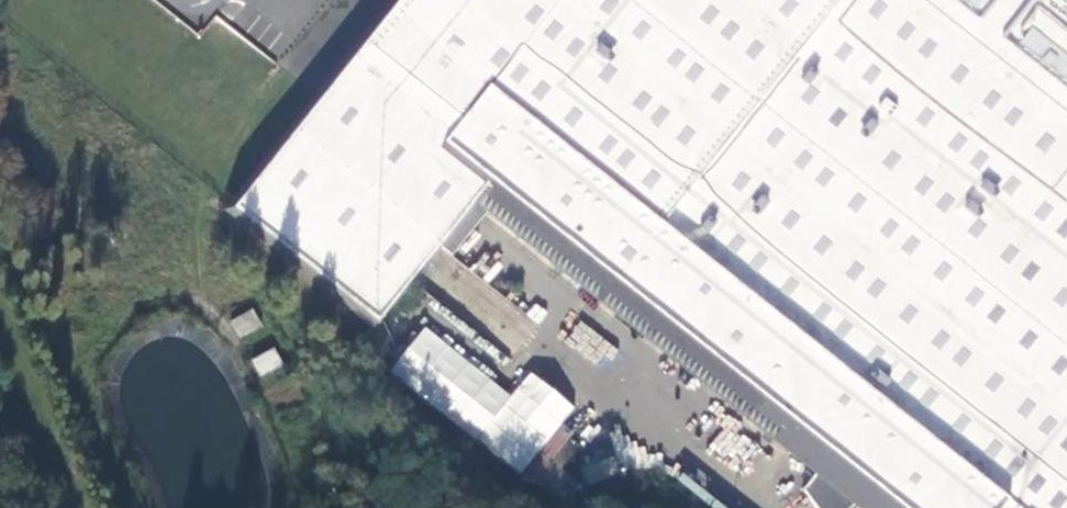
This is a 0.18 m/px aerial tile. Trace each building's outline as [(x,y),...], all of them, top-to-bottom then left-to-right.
[(317,96),(395,0),(201,0),(317,96)] [(232,205),(381,322),(439,248),(452,257),(486,213),(774,440),(815,474),(803,490),(817,507),(853,507),(856,506),(858,507),(1066,507),(1066,0),(395,0),(317,96),(232,205)] [(253,311),(231,321),(238,338),(261,328),(253,311)] [(564,345),(603,367),(616,345),(577,322),(564,345)] [(512,397),(424,327),(389,372),(477,441),(512,397)] [(272,350),(251,360),(258,376),(279,367),(272,350)] [(512,397),(477,441),(521,476),(562,423),(575,407),(531,373),(512,397)] [(562,423),(521,476),(532,486),(574,432),(562,423)] [(621,474),(614,456),(583,469),(591,486),(621,474)]
